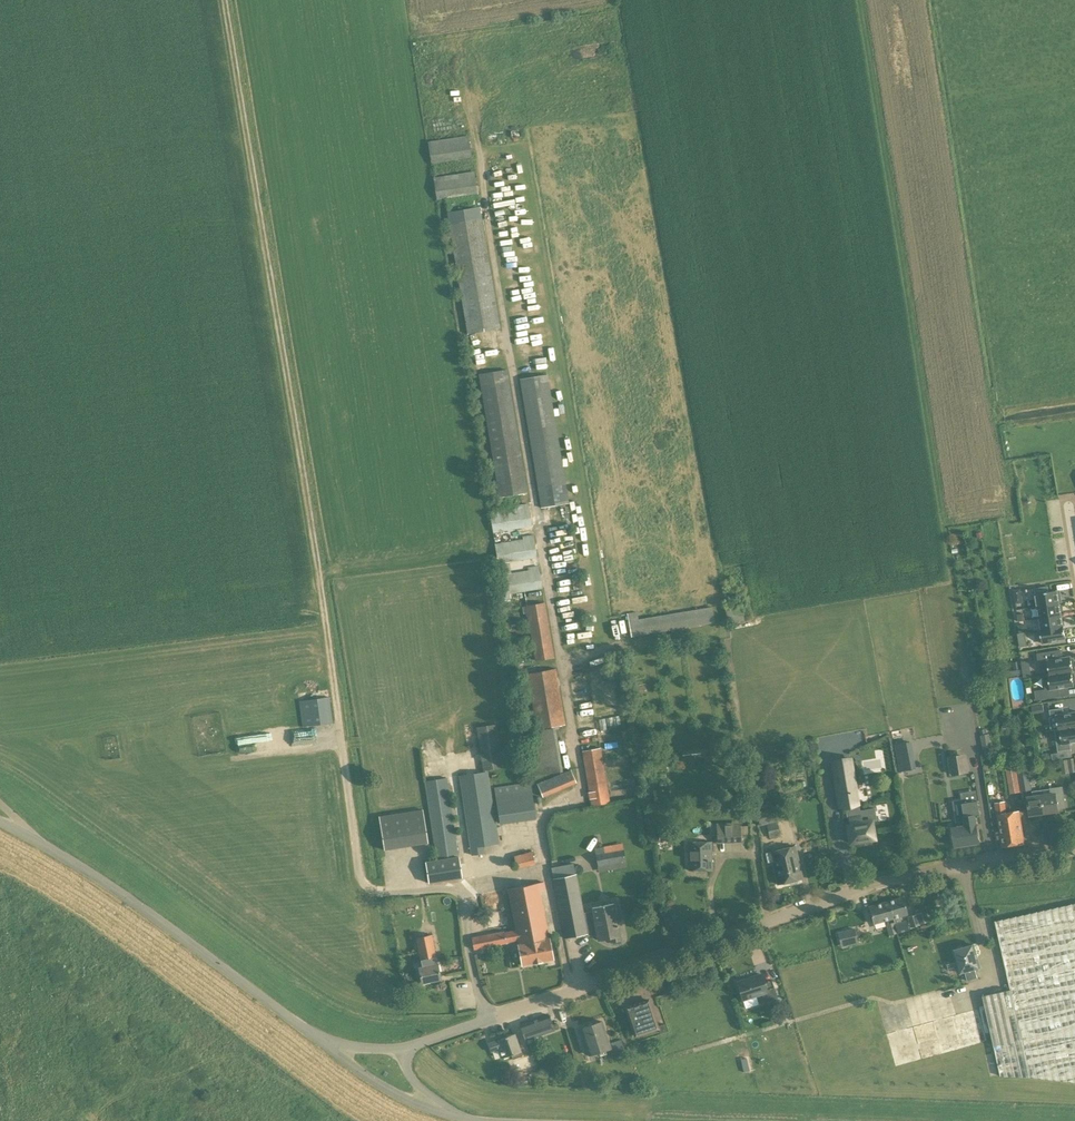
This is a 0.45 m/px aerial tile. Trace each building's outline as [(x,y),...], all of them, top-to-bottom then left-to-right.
[(431,163),(471,157),(468,135),(428,141),(431,163)] [(477,193),(474,171),(473,166),(446,170),(447,175),(433,177),(436,199),(477,193)] [(500,328),(479,206),(447,212),(467,334),(500,328)] [(527,493),(506,369),(478,374),(499,497),(527,493)] [(519,379),(538,491),(540,507),(567,503),(565,487),(565,485),(566,485),(547,374),(519,379)] [(531,526),(528,504),(517,506),(518,508),(489,513),(493,532),(531,526)] [(537,557),(533,537),(533,535),(522,536),(523,539),(494,544),(498,564),(537,557)] [(542,589),(538,568),(538,566),(527,568),(528,570),(500,575),(503,595),(542,589)] [(1036,594),(1037,606),(1059,603),(1057,591),(1036,594)] [(525,606),(535,661),(554,658),(544,602),(525,606)] [(1037,606),(1039,618),(1060,614),(1059,603),(1037,606)] [(631,637),(714,623),(712,607),(638,619),(637,611),(627,613),(631,637)] [(727,623),(743,621),(741,607),(725,609),(727,623)] [(1060,614),(1039,618),(1041,630),(1062,626),(1060,614)] [(1019,625),(1020,633),(1028,632),(1027,624),(1019,625)] [(1041,630),(1043,641),(1064,638),(1062,626),(1041,630)] [(1038,662),(1042,662),(1044,675),(1071,671),(1072,672),(1073,671),(1073,669),(1074,668),(1073,659),(1071,659),(1071,657),(1062,658),(1061,649),(1037,653),(1038,662)] [(1030,669),(1028,661),(1021,662),(1022,670),(1030,669)] [(526,674),(536,730),(565,725),(555,669),(526,674)] [(1072,672),(1071,671),(1043,675),(1045,689),(1035,691),(1036,700),(1060,696),(1059,688),(1074,685),(1073,683),(1074,682),(1074,679),(1074,673),(1072,673),(1072,672)] [(302,726),(332,723),(329,696),(299,701),(302,726)] [(1058,729),(1074,727),(1074,713),(1063,715),(1062,708),(1049,710),(1051,717),(1056,716),(1058,729)] [(476,727),(483,772),(459,775),(471,855),(484,853),(483,846),(499,844),(487,770),(502,767),(496,724),(476,727)] [(526,732),(534,776),(562,771),(555,727),(526,732)] [(1058,751),(1071,749),(1070,742),(1074,741),(1074,727),(1058,729),(1054,730),(1058,751)] [(980,735),(982,749),(991,748),(989,734),(980,735)] [(274,749),(274,739),(252,739),(252,750),(274,749)] [(911,745),(897,747),(902,773),(915,771),(911,745)] [(591,806),(610,803),(600,747),(582,751),(591,806)] [(701,748),(681,751),(682,759),(702,757),(701,748)] [(966,754),(960,754),(959,748),(949,750),(950,756),(948,756),(951,775),(969,772),(966,754)] [(1062,774),(1074,772),(1074,763),(1074,758),(1060,760),(1062,774)] [(839,807),(847,806),(850,826),(848,826),(850,842),(863,840),(866,845),(872,844),(873,838),(874,838),(870,819),(875,817),(874,811),(868,811),(868,810),(859,811),(851,759),(831,762),(839,807)] [(1031,790),(1026,764),(1017,765),(1020,784),(1021,792),(1031,790)] [(1005,767),(1010,794),(1021,792),(1020,784),(1017,765),(1005,767)] [(571,770),(537,784),(542,797),(576,783),(571,770)] [(436,859),(459,855),(447,777),(424,781),(436,859)] [(1055,793),(1054,786),(1041,788),(1042,795),(1044,813),(1058,811),(1056,793),(1055,793)] [(1040,788),(1041,795),(1028,797),(1030,815),(1044,813),(1042,795),(1041,788),(1040,788)] [(979,814),(975,790),(960,793),(964,817),(966,826),(968,844),(979,843),(976,824),(975,815),(979,814)] [(762,802),(761,798),(758,799),(759,803),(754,804),(755,810),(770,807),(769,800),(762,802)] [(995,803),(997,814),(1006,813),(1005,801),(995,803)] [(756,812),(759,826),(766,824),(769,838),(780,836),(775,815),(779,814),(777,807),(756,812)] [(377,815),(382,849),(426,842),(421,809),(377,815)] [(1009,812),(1015,845),(1024,844),(1019,811),(1009,812)] [(1006,813),(997,814),(1002,847),(1015,845),(1009,812),(1006,813)] [(955,847),(968,844),(966,826),(964,817),(955,819),(957,827),(952,828),(955,847)] [(658,827),(659,841),(668,841),(667,826),(667,819),(656,820),(657,827),(658,827)] [(717,843),(741,842),(740,822),(716,823),(717,843)] [(688,870),(712,870),(711,842),(687,843),(688,870)] [(598,872),(626,867),(622,843),(594,848),(598,872)] [(774,868),(798,862),(794,846),(771,851),(774,868)] [(516,869),(535,864),(531,851),(513,856),(516,869)] [(461,878),(458,856),(451,857),(445,858),(425,861),(429,883),(461,878)] [(798,862),(774,868),(778,884),(802,879),(798,862)] [(587,931),(596,929),(598,940),(610,937),(610,941),(620,939),(617,922),(621,921),(619,909),(615,910),(613,903),(592,907),(594,920),(593,920),(591,911),(584,912),(576,874),(552,878),(564,938),(588,934),(587,931)] [(539,891),(545,890),(544,882),(507,889),(515,930),(504,932),(503,931),(471,937),(473,950),(514,942),(514,946),(518,945),(522,965),(553,959),(539,891)] [(888,901),(893,918),(907,914),(902,897),(888,901)] [(893,918),(888,901),(869,906),(874,923),(893,918)] [(1010,990),(982,997),(1000,1076),(1030,1077),(1074,1082),(1074,904),(1010,918),(994,922),(1010,990)] [(924,911),(916,913),(916,914),(919,924),(927,921),(924,911)] [(907,916),(910,927),(919,925),(919,924),(916,914),(907,916)] [(896,933),(893,922),(885,924),(888,935),(896,933)] [(857,942),(862,940),(861,936),(858,936),(856,939),(854,928),(837,932),(841,948),(858,944),(857,942)] [(420,960),(436,956),(432,934),(415,937),(420,960)] [(967,981),(977,978),(974,969),(979,967),(973,945),(954,950),(960,973),(964,971),(967,981)] [(422,983),(440,979),(437,963),(419,967),(422,983)] [(742,1000),(755,995),(758,1004),(777,997),(771,981),(764,983),(761,974),(736,982),(742,1000)] [(635,1036),(656,1029),(647,1001),(626,1008),(635,1036)] [(525,1040),(555,1030),(549,1015),(520,1026),(525,1040)] [(602,1021),(580,1028),(589,1055),(611,1048),(610,1048),(609,1043),(602,1021)] [(512,1059),(521,1056),(520,1052),(520,1051),(514,1033),(496,1039),(497,1040),(487,1043),(491,1052),(498,1049),(501,1058),(511,1055),(512,1059)] [(614,1050),(623,1047),(621,1039),(611,1042),(613,1047),(614,1050)] [(522,1058),(526,1069),(535,1066),(531,1055),(522,1058)] [(522,1058),(512,1062),(515,1072),(526,1069),(522,1058)]
